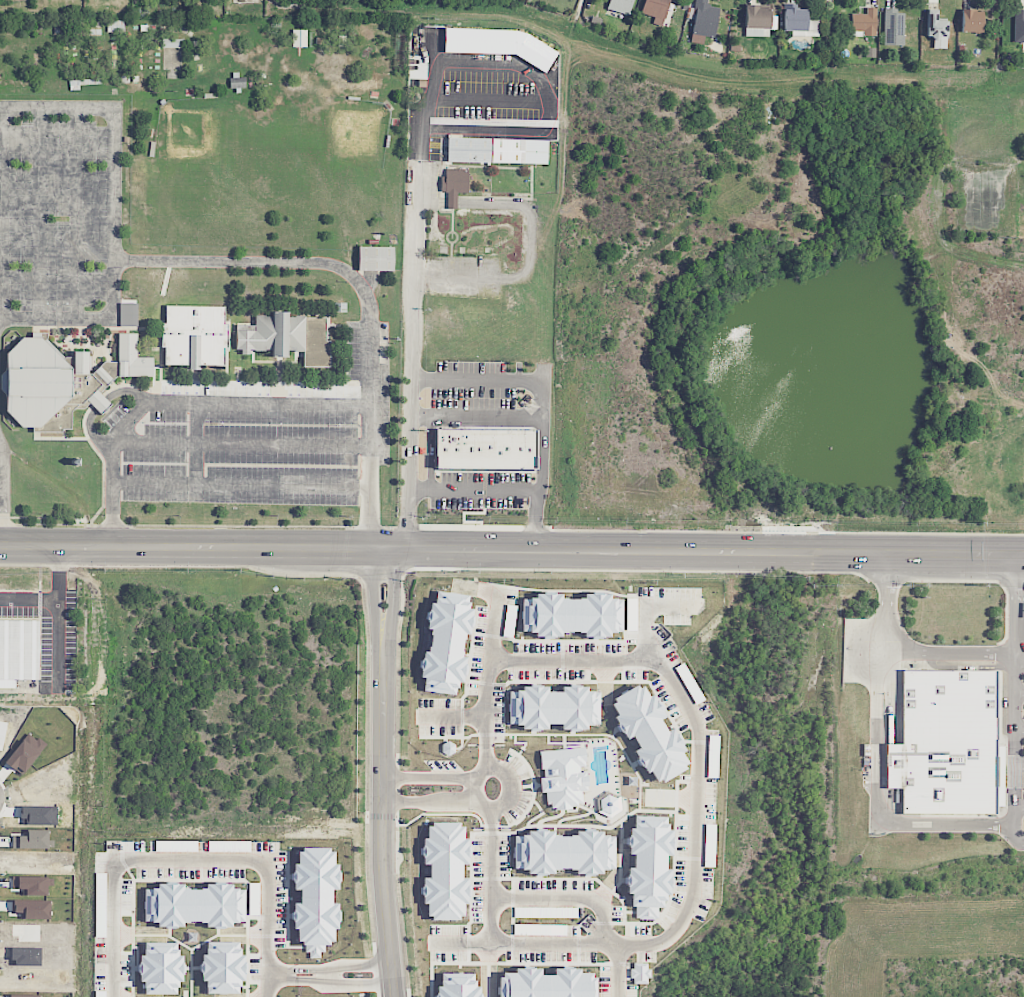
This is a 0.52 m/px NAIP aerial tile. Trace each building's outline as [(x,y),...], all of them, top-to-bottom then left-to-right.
[(607,10),(630,16),(634,0),(609,0),(607,10)] [(654,17),(653,24),(663,27),(669,0),(645,0),(642,14),(654,17)] [(703,43),(704,36),(715,37),(718,7),(708,6),(709,0),(695,0),(691,42),(703,43)] [(791,36),(818,37),(819,19),(807,19),(807,10),(795,10),(796,4),(784,4),(784,31),(792,31),(791,36)] [(758,5),(745,5),(745,37),(769,37),(768,9),(758,9),(758,5)] [(877,8),(867,8),(866,14),(851,14),(850,36),(876,37),(877,8)] [(883,45),(904,46),(904,14),(896,13),(896,9),(884,9),(883,45)] [(937,10),(927,10),(927,38),(933,38),(933,49),(946,49),(947,21),(937,21),(937,10)] [(982,33),(983,11),(962,10),(961,32),(982,33)] [(1022,43),(1023,53),(1023,10),(1013,10),(1014,43),(1022,43)] [(293,48),(307,47),(306,30),(292,30),(293,48)] [(163,69),(181,70),(182,39),(164,39),(163,69)] [(245,88),(245,77),(230,78),(230,89),(245,88)] [(447,162),(546,164),(547,140),(447,138),(447,162)] [(447,209),(457,209),(457,193),(468,193),(469,169),(442,169),(442,192),(448,192),(447,209)] [(393,271),(394,247),(358,247),(358,271),(393,271)] [(224,367),(224,350),(228,349),(228,324),(225,324),(225,306),(166,306),(165,324),(162,323),(162,347),(165,347),(165,366),(224,367)] [(304,318),(295,318),(288,318),(288,312),(271,312),(271,317),(254,316),(254,327),(235,327),(235,352),(241,352),(241,356),(249,356),(249,352),(262,353),(271,353),(271,359),(286,359),(286,353),(302,353),(302,370),(330,370),(330,342),(325,342),(325,318),(304,318)] [(32,427),(32,431),(63,432),(63,429),(72,429),(72,414),(75,410),(84,409),(118,376),(151,377),(151,357),(137,357),(137,333),(118,333),(118,361),(104,361),(92,372),(89,372),(89,351),(73,351),(73,356),(62,356),(47,341),(47,332),(32,332),(32,337),(23,337),(6,354),(6,368),(1,375),(1,390),(6,395),(6,411),(21,427),(32,427)] [(435,429),(535,430),(535,468),(434,467),(435,429)] [(422,692),(455,696),(457,683),(463,683),(466,658),(464,658),(469,608),(467,608),(469,595),(436,592),(434,604),(428,604),(425,629),(431,629),(428,653),(422,652),(419,677),(424,678),(422,692)] [(624,632),(620,599),(609,600),(608,593),(560,599),(559,592),(534,595),(535,598),(519,600),(523,633),(534,632),(534,639),(583,633),(584,640),(608,637),(608,633),(624,632)] [(38,679),(38,619),(0,619),(0,679),(38,679)] [(994,814),(901,814),(901,788),(886,788),(886,744),(902,744),(902,670),(995,670),(994,814)] [(599,692),(585,691),(585,686),(560,686),(560,693),(547,692),(547,686),(521,686),(521,691),(509,691),(509,725),(521,725),(521,731),(547,731),(547,724),(560,724),(560,731),(586,731),(586,725),(598,726),(599,692)] [(655,786),(685,770),(681,744),(673,729),(665,731),(659,720),(663,717),(661,710),(653,695),(647,697),(641,686),(631,688),(608,701),(612,708),(615,723),(624,739),(632,737),(638,748),(633,751),(655,786)] [(540,751),(542,778),(539,778),(540,793),(547,792),(548,810),(582,807),(581,791),(587,791),(586,770),(584,748),(540,751)] [(668,870),(669,829),(666,829),(666,817),(634,816),(633,829),(627,829),(627,854),(633,855),(632,868),(626,868),(626,895),(629,895),(629,908),(635,908),(635,919),(658,920),(658,908),(667,908),(668,870)] [(427,824),(426,840),(421,840),(421,865),(429,865),(429,878),(422,878),(421,904),(426,904),(426,920),(461,920),(461,904),(466,904),(466,879),(461,879),(461,865),(467,865),(467,838),(463,838),(463,824),(427,824)] [(613,836),(601,837),(601,831),(574,831),(574,836),(553,836),(553,832),(526,832),(526,836),(514,836),(514,873),(614,872),(613,836)] [(337,934),(337,903),(331,903),(331,890),(337,890),(337,864),(334,864),(334,849),(297,849),(297,864),(293,864),(293,890),(299,890),(299,903),(294,903),(294,941),(305,941),(305,958),(323,958),(323,944),(334,944),(334,934),(337,934)] [(244,995),(244,955),(239,955),(239,943),(205,942),(205,954),(201,954),(201,982),(207,982),(207,994),(244,995)] [(176,945),(145,944),(145,957),(140,958),(140,966),(150,966),(151,971),(142,973),(146,988),(175,994),(175,982),(180,981),(180,972),(171,972),(169,966),(181,966),(176,945)] [(594,973),(579,974),(579,969),(553,969),(553,975),(539,976),(539,969),(513,969),(513,973),(498,973),(499,996),(594,996),(594,973)] [(479,988),(474,986),(474,974),(440,974),(440,979),(434,996),(479,996),(479,988)]
